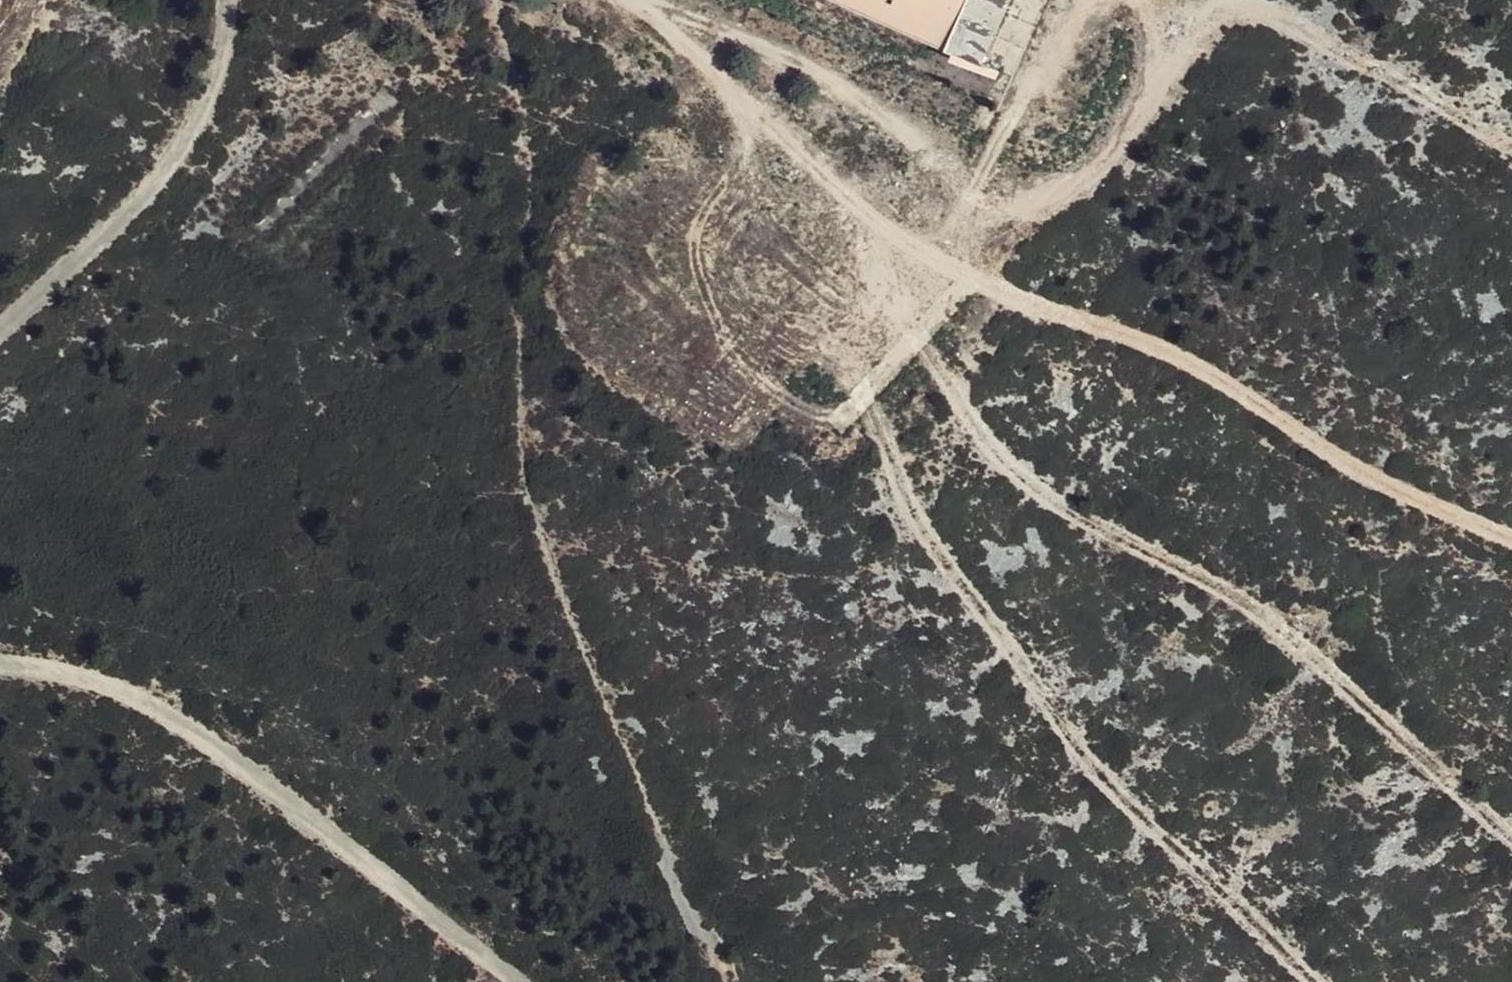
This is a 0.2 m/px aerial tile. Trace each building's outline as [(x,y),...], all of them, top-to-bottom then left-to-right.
[(935,32),(999,65),(1029,0),(950,0),(935,32)]
